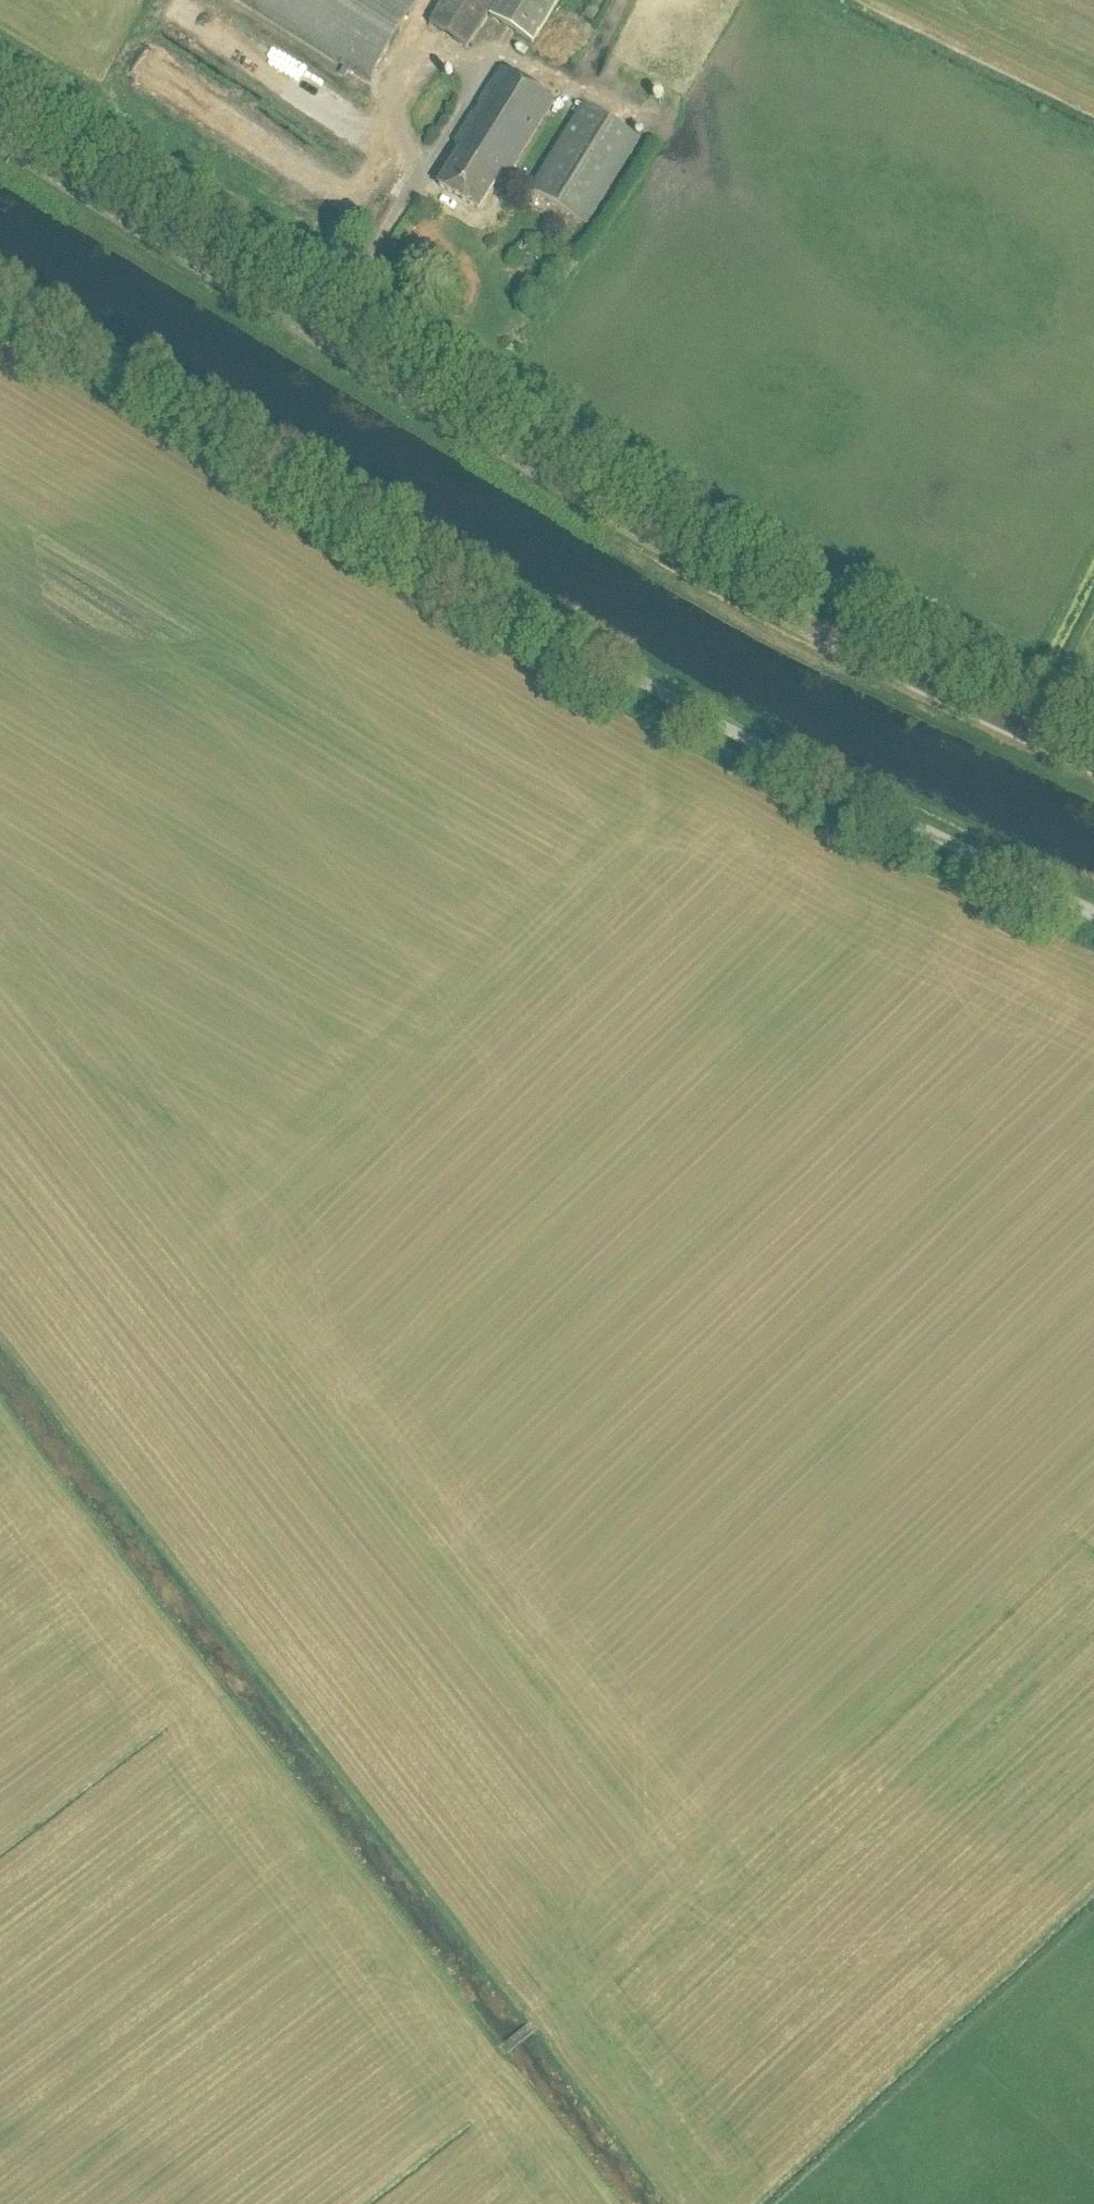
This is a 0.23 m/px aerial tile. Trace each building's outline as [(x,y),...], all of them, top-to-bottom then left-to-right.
[(422,0),(232,0),(368,86),(422,0)] [(499,0),(447,0),(429,28),(467,52),(499,0)] [(563,0),(501,0),(489,18),(534,47),(563,0)] [(162,99),(174,80),(145,62),(133,81),(162,99)] [(508,179),(553,105),(501,73),(455,146),(457,158),(438,188),(477,213),(501,174),(508,179)] [(589,229),(641,144),(584,108),(531,193),(589,229)]
